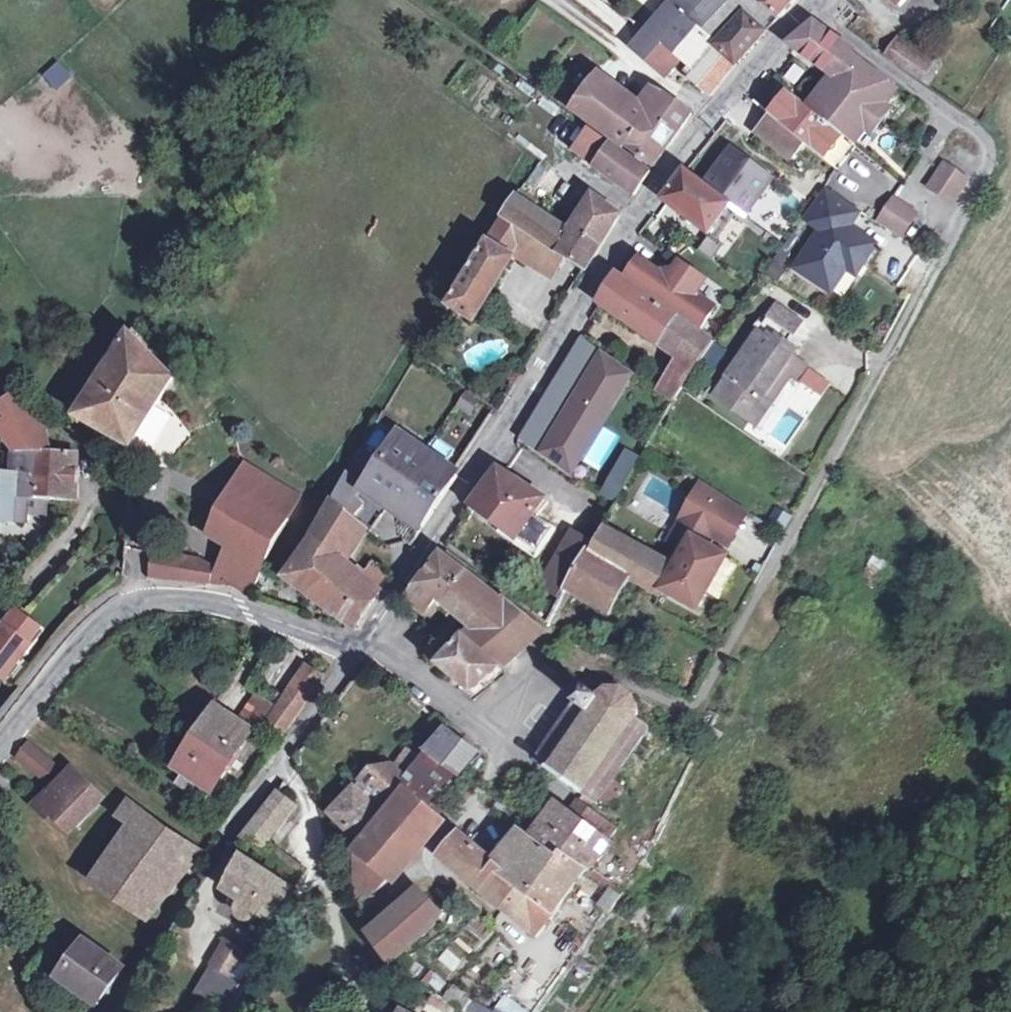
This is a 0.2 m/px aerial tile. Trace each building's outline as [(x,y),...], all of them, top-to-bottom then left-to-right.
[(704,0),(664,0),(669,4),(633,47),(648,61),(667,39),(683,54),(688,58),(705,37),(686,20),(704,0)] [(705,37),(718,49),(747,16),(729,0),(704,0),(686,20),(705,37)] [(779,17),(794,0),(760,0),(779,17)] [(747,16),(718,49),(734,62),(736,65),(765,32),(747,16)] [(809,110),(859,151),(899,90),(850,56),(853,51),(846,47),(832,37),(813,23),(790,43),(827,73),(822,79),(829,84),(809,110)] [(710,94),(734,62),(718,49),(705,37),(688,58),(695,63),(686,72),(692,78),(710,94)] [(667,39),(648,61),(664,75),(683,54),(667,39)] [(919,60),(922,56),(903,43),(890,60),(920,81),(929,66),(919,60)] [(57,61),(40,74),(53,91),(70,77),(57,61)] [(649,117),(638,109),(595,76),(573,108),(615,139),(628,148),(654,166),(692,113),(665,95),(652,89),(647,96),(661,101),(649,117)] [(843,175),(859,151),(809,110),(792,96),(788,92),(783,88),(777,95),(787,103),(774,118),(803,143),(804,144),(819,157),(843,175)] [(661,101),(647,96),(638,109),(649,117),(661,101)] [(790,162),(804,144),(803,143),(774,118),(771,116),(757,135),(790,162)] [(739,141),(733,151),(755,166),(762,157),(739,141)] [(635,194),(650,171),(612,144),(596,166),(635,194)] [(755,166),(733,151),(732,150),(705,186),(685,173),(664,202),(710,236),(730,208),(745,218),(772,179),(755,166)] [(927,185),(951,201),(966,176),(942,160),(927,185)] [(794,269),(830,293),(846,269),(852,259),(862,265),(873,248),(851,234),(849,226),(859,211),(824,188),(802,218),(819,230),(794,269)] [(520,191),(504,215),(527,230),(536,236),(549,219),(534,209),(538,203),(520,191)] [(593,197),(575,227),(600,242),(617,215),(593,197)] [(877,220),(900,236),(916,213),(892,197),(877,220)] [(527,230),(504,215),(501,220),(488,241),(489,241),(449,304),(474,321),(514,257),(512,255),(513,253),(527,230)] [(571,233),(549,219),(536,236),(566,256),(584,268),(600,242),(575,227),(571,233)] [(536,236),(527,230),(513,253),(552,278),(566,256),(536,236)] [(855,276),(862,265),(852,259),(846,269),(855,276)] [(628,279),(637,285),(649,268),(641,261),(628,279)] [(637,285),(699,329),(714,308),(699,298),(698,290),(704,282),(680,265),(675,272),(659,274),(649,268),(637,285)] [(672,401),(714,342),(617,274),(598,303),(677,358),(656,389),(672,401)] [(779,301),(769,316),(787,327),(797,314),(779,301)] [(781,373),(793,355),(776,344),(787,327),(769,316),(715,398),(719,400),(713,409),(744,430),(750,421),(756,426),(770,405),(771,406),(788,378),(781,373)] [(172,377),(130,332),(78,416),(131,445),(172,377)] [(624,366),(583,339),(577,350),(596,360),(580,385),(561,375),(546,401),(562,410),(548,435),(529,422),(519,440),(547,456),(550,451),(571,462),(596,417),(624,366)] [(715,345),(703,362),(712,369),(724,352),(715,345)] [(577,350),(575,349),(561,375),(580,385),(596,360),(577,350)] [(412,362),(422,369),(427,361),(417,354),(412,362)] [(811,366),(793,355),(781,373),(788,378),(798,384),(811,366)] [(709,375),(712,369),(703,362),(699,367),(709,375)] [(596,417),(571,462),(550,451),(547,456),(574,471),(629,370),(624,366),(596,417)] [(491,391),(481,383),(475,392),(486,399),(491,391)] [(49,453),(40,430),(14,395),(0,404),(0,407),(1,408),(8,416),(0,422),(0,431),(16,452),(39,453),(49,453)] [(534,415),(529,422),(548,435),(562,410),(546,401),(538,417),(534,415)] [(345,474),(363,485),(397,435),(376,420),(345,474)] [(456,475),(397,435),(363,485),(362,487),(366,490),(421,527),(456,475)] [(626,449),(613,473),(627,481),(640,457),(626,449)] [(38,512),(37,497),(39,453),(16,452),(15,475),(8,474),(3,496),(3,519),(27,521),(27,512),(38,512)] [(49,453),(39,453),(37,497),(75,500),(76,452),(49,453)] [(243,464),(232,485),(288,520),(300,499),(243,464)] [(497,470),(469,508),(516,540),(518,536),(533,546),(538,545),(546,532),(545,526),(531,517),(543,499),(497,470)] [(606,485),(620,493),(627,481),(613,473),(606,485)] [(336,492),(348,502),(355,507),(366,490),(362,487),(363,485),(345,474),(336,492)] [(729,500),(701,481),(679,520),(682,521),(696,529),(684,550),(679,560),(674,569),(662,590),(696,610),(726,558),(703,545),(709,535),(729,500)] [(288,520),(232,485),(209,526),(200,522),(198,527),(206,532),(205,533),(230,547),(228,552),(218,568),(208,561),(155,552),(149,578),(232,585),(238,589),(250,598),(263,569),(262,568),(265,563),(288,520)] [(615,502),(620,493),(606,485),(600,494),(615,502)] [(336,492),(331,501),(343,510),(348,502),(336,492)] [(746,511),(729,500),(709,535),(727,545),(746,511)] [(343,510),(331,501),(309,538),(313,540),(286,579),(326,608),(356,628),(379,592),(364,579),(361,577),(364,573),(358,568),(355,572),(341,560),(362,526),(343,510)] [(555,528),(533,514),(531,517),(545,526),(546,532),(538,545),(533,546),(518,536),(516,540),(539,555),(555,528)] [(696,529),(682,521),(670,543),(684,550),(696,529)] [(613,568),(629,543),(605,530),(591,553),(585,551),(565,586),(566,586),(606,609),(627,576),(613,568)] [(591,543),(573,533),(542,584),(559,594),(585,551),(591,543)] [(674,569),(629,543),(613,568),(627,576),(659,595),(662,590),(674,569)] [(441,600),(463,574),(455,568),(458,564),(445,554),(442,557),(438,554),(429,570),(424,575),(404,600),(422,614),(437,597),(441,600)] [(857,579),(871,588),(879,577),(866,567),(857,579)] [(364,579),(379,592),(389,578),(372,568),(364,579)] [(498,602),(463,574),(441,600),(443,601),(474,629),(477,632),(505,602),(500,598),(498,602)] [(909,609),(916,615),(924,605),(916,599),(909,609)] [(542,632),(505,602),(477,632),(474,629),(464,638),(499,668),(519,653),(542,632)] [(0,632),(0,675),(5,679),(42,630),(16,611),(0,632)] [(499,668),(464,638),(452,651),(439,665),(473,693),(499,668)] [(286,648),(262,673),(277,686),(300,661),(286,648)] [(279,708),(269,724),(283,735),(324,674),(309,664),(279,708)] [(595,804),(598,800),(611,809),(625,788),(613,780),(648,730),(636,721),(638,716),(638,711),(638,706),(636,702),(634,697),(630,694),(626,691),(622,690),(616,689),(612,690),(607,691),(603,693),(599,697),(598,699),(586,690),(536,761),(583,795),(595,804)] [(247,711),(269,724),(279,708),(259,695),(247,711)] [(178,769),(183,772),(175,784),(203,802),(211,790),(212,791),(251,731),(217,709),(178,769)] [(446,730),(429,751),(459,772),(462,768),(477,751),(447,729),(446,730)] [(27,743),(16,757),(44,780),(56,766),(27,743)] [(407,748),(394,765),(409,777),(422,759),(407,748)] [(402,786),(406,790),(406,789),(439,817),(447,807),(446,806),(437,799),(449,784),(459,772),(429,751),(426,754),(422,759),(409,777),(407,779),(402,786)] [(481,754),(477,751),(462,768),(466,772),(481,754)] [(370,788),(363,797),(372,806),(392,781),(404,793),(406,790),(402,786),(407,779),(390,767),(372,772),(375,782),(370,788)] [(77,827),(103,800),(71,770),(36,805),(48,817),(57,809),(77,827)] [(375,782),(372,772),(363,782),(370,788),(375,782)] [(392,781),(372,806),(384,817),(404,793),(392,781)] [(458,791),(449,784),(437,799),(446,806),(458,791)] [(331,814),(363,844),(384,817),(372,806),(363,797),(354,789),(331,814)] [(406,789),(406,790),(404,793),(384,817),(363,844),(355,853),(391,881),(441,818),(439,817),(406,789)] [(241,839),(260,852),(268,842),(296,806),(277,792),(241,839)] [(151,918),(203,851),(191,843),(183,838),(166,826),(158,821),(130,800),(121,816),(130,826),(95,879),(151,918)] [(578,802),(568,815),(581,824),(591,811),(578,802)] [(556,806),(531,842),(559,863),(564,857),(588,872),(608,845),(605,842),(581,824),(568,815),(556,806)] [(615,829),(591,811),(581,824),(605,842),(615,829)] [(521,832),(495,864),(520,887),(527,879),(539,890),(534,896),(556,915),(588,872),(564,857),(559,863),(531,842),(521,832)] [(520,887),(495,864),(459,836),(440,858),(502,909),(520,887)] [(310,870),(268,842),(260,852),(270,859),(262,871),(293,891),(310,870)] [(391,881),(355,853),(353,886),(357,902),(366,893),(373,900),(391,881)] [(274,923),(293,891),(262,871),(243,858),(226,890),(245,902),(240,910),(239,914),(240,917),(244,919),(250,921),(255,918),(259,913),(267,919),(274,923)] [(520,887),(502,909),(538,939),(554,917),(556,915),(534,896),(539,890),(527,879),(520,887)] [(440,887),(434,896),(444,901),(449,891),(440,887)] [(607,913),(620,895),(612,889),(599,907),(607,913)] [(415,894),(368,937),(389,966),(431,928),(437,918),(415,894)] [(475,917),(456,935),(469,949),(489,931),(475,917)] [(86,943),(61,979),(96,1004),(121,968),(86,943)] [(224,1010),(240,981),(231,976),(244,954),(227,943),(213,966),(196,995),(224,1010)] [(414,964),(407,978),(417,981),(424,968),(414,964)] [(428,970),(420,984),(438,995),(446,982),(428,970)] [(526,978),(513,999),(528,1008),(541,987),(526,978)]
